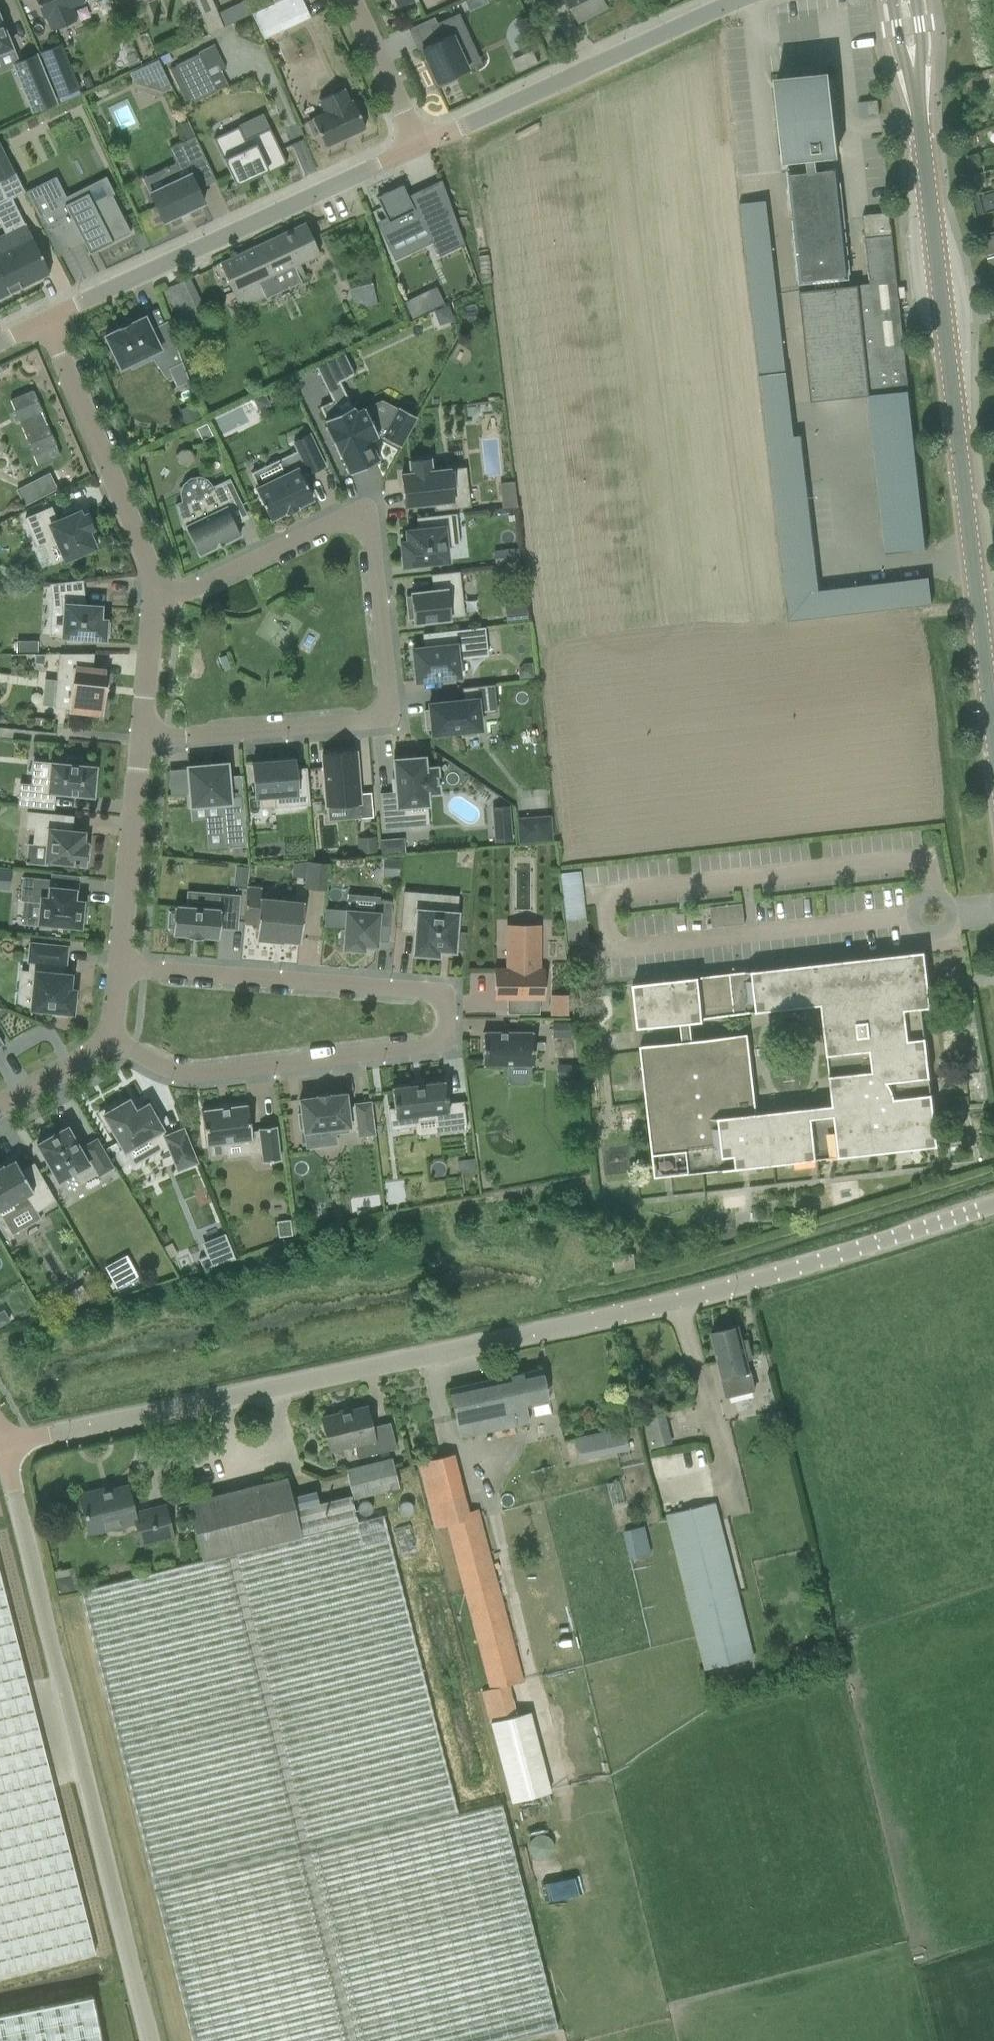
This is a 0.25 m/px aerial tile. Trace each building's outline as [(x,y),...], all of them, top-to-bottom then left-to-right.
[(52,30),(77,20),(71,7),(84,1),(84,0),(36,0),(43,18),(46,17),(52,30)] [(310,17),(302,0),(281,0),(252,14),(264,39),(310,17)] [(475,9),(489,3),(488,0),(472,0),(475,9)] [(610,0),(569,0),(580,22),(609,7),(606,2),(610,0)] [(235,21),(238,20),(231,6),(218,12),(225,26),(235,21)] [(427,71),(435,88),(456,79),(455,75),(467,69),(455,42),(468,36),(458,14),(429,27),(435,41),(421,48),(431,69),(427,71)] [(0,20),(0,52),(12,48),(0,20)] [(41,52),(60,97),(78,89),(60,44),(41,52)] [(194,102),(216,91),(199,54),(176,65),(194,102)] [(36,55),(20,62),(14,64),(15,67),(34,112),(56,103),(36,55)] [(129,69),(137,91),(167,80),(159,58),(129,69)] [(94,86),(89,75),(82,78),(86,89),(94,86)] [(839,148),(831,81),(776,88),(783,154),(807,152),(816,151),(839,148)] [(325,115),(308,123),(314,135),(319,133),(325,146),(365,128),(352,100),(349,101),(343,89),(318,101),(325,115)] [(880,115),(879,100),(867,101),(869,116),(880,115)] [(239,126),(214,138),(235,184),(258,173),(259,176),(287,163),(270,128),(245,139),(239,126)] [(177,145),(187,167),(205,158),(195,137),(177,145)] [(14,173),(0,144),(0,180),(14,173)] [(142,179),(150,193),(163,221),(178,214),(178,215),(189,209),(204,202),(191,174),(187,167),(177,145),(170,148),(176,162),(142,179)] [(788,170),(800,285),(850,279),(839,165),(818,167),(816,151),(807,152),(808,168),(788,170)] [(56,177),(25,192),(58,255),(83,242),(86,249),(93,246),(95,250),(112,242),(131,232),(112,195),(93,204),(87,193),(69,202),(66,197),(56,177)] [(398,187),(376,197),(385,217),(387,220),(381,223),(390,244),(426,227),(433,242),(439,256),(465,244),(442,179),(407,196),(403,197),(398,187)] [(49,273),(49,274),(50,273),(26,223),(24,224),(11,197),(7,200),(0,185),(0,223),(5,234),(0,236),(0,298),(49,273)] [(766,201),(740,204),(742,220),(768,217),(766,201)] [(890,212),(864,215),(872,283),(899,280),(891,212),(890,212)] [(768,217),(742,220),(744,235),(770,232),(768,217)] [(320,253),(305,223),(221,263),(241,306),(306,276),(299,263),(320,253)] [(770,232),(744,235),(746,251),(771,248),(770,232)] [(771,248),(746,251),(747,267),(773,264),(771,248)] [(773,264),(747,267),(749,282),(775,279),(773,264)] [(356,309),(378,303),(370,274),(348,280),(356,309)] [(775,279),(749,282),(751,298),(777,295),(775,279)] [(872,283),(857,285),(860,315),(864,347),(869,395),(884,393),(910,390),(901,299),(899,289),(899,280),(872,283)] [(857,285),(801,291),(805,321),(860,315),(857,285)] [(444,303),(436,287),(404,302),(412,319),(444,303)] [(777,295),(751,298),(753,314),(779,311),(777,295)] [(433,309),(441,323),(453,316),(445,302),(433,309)] [(779,311),(753,314),(755,330),(781,327),(779,311)] [(860,315),(805,321),(808,353),(864,347),(860,315)] [(120,328),(105,336),(121,368),(160,349),(145,316),(129,324),(130,325),(121,329),(120,328)] [(781,327),(755,330),(757,345),(782,342),(781,327)] [(782,342),(757,345),(758,361),(784,358),(782,342)] [(864,347),(808,353),(813,401),(867,395),(869,395),(864,347)] [(344,353),(316,367),(326,389),(327,388),(333,401),(339,413),(351,407),(339,382),(355,375),(344,353)] [(784,358),(758,361),(760,377),(786,374),(784,358)] [(182,362),(168,368),(172,376),(177,387),(189,381),(182,362)] [(786,374),(760,377),(762,392),(788,389),(786,374)] [(788,389),(762,392),(764,408),(790,405),(788,389)] [(884,393),(869,395),(873,433),(888,431),(914,428),(910,390),(884,393)] [(259,411),(270,405),(264,394),(253,400),(259,411)] [(333,401),(320,407),(326,419),(324,420),(327,425),(325,426),(338,455),(341,454),(350,474),(379,460),(369,440),(379,435),(400,446),(416,416),(398,407),(397,408),(381,400),(365,408),(364,407),(356,411),(353,406),(351,407),(339,413),(333,401)] [(194,403),(179,410),(186,425),(201,418),(194,403)] [(790,405),(764,408),(766,424),(792,421),(790,405)] [(792,421),(766,424),(768,439),(793,436),(792,421)] [(196,428),(202,440),(212,435),(207,423),(196,428)] [(888,431),(873,433),(876,457),(917,453),(914,428),(888,431)] [(309,474),(324,466),(308,434),(293,441),(298,451),(281,459),(288,472),(255,488),(270,519),(286,511),(287,513),(298,508),(297,506),(312,499),(301,476),(308,472),(309,474)] [(793,436),(768,439),(769,455),(803,451),(801,435),(793,436)] [(803,451),(769,455),(771,471),(805,467),(803,451)] [(917,453),(876,457),(878,480),(919,475),(917,453)] [(451,488),(449,469),(431,471),(430,459),(409,461),(411,473),(402,474),(405,506),(434,503),(434,511),(471,507),(468,486),(451,488)] [(805,467),(771,471),(773,486),(807,482),(805,467)] [(49,472),(16,489),(24,506),(57,489),(50,473),(49,472)] [(919,475),(878,480),(880,504),(922,500),(919,475)] [(181,501),(176,504),(184,529),(186,528),(199,555),(240,535),(224,500),(237,494),(230,478),(213,486),(207,479),(199,476),(189,478),(182,484),(179,493),(181,501)] [(517,506),(514,481),(499,483),(502,508),(517,506)] [(807,482),(773,486),(775,502),(809,498),(807,482)] [(809,498),(775,502),(777,518),(810,514),(809,498)] [(922,500),(880,504),(883,529),(924,524),(922,500)] [(88,514),(82,517),(79,512),(57,521),(51,507),(25,518),(37,545),(51,540),(53,544),(58,542),(65,559),(94,547),(93,544),(98,542),(92,528),(94,528),(88,514)] [(408,542),(401,543),(404,565),(447,561),(446,547),(444,528),(458,527),(456,513),(442,515),(417,518),(418,530),(407,531),(408,542)] [(810,514),(777,518),(779,533),(812,529),(810,514)] [(924,524),(883,529),(886,554),(927,549),(924,524)] [(812,529),(779,533),(780,549),(814,545),(812,529)] [(814,545),(780,549),(782,565),(816,561),(814,545)] [(494,550),(496,565),(520,563),(518,548),(494,550)] [(816,561),(782,565),(784,580),(818,576),(816,561)] [(411,593),(412,604),(408,604),(410,618),(413,617),(414,623),(450,619),(450,617),(465,615),(460,571),(431,574),(433,590),(411,593)] [(818,576),(784,580),(786,596),(789,622),(832,617),(829,589),(819,590),(818,576)] [(929,577),(892,581),(895,609),(919,607),(932,605),(929,577)] [(82,581),(51,585),(53,598),(52,598),(64,599),(62,637),(67,637),(67,640),(81,641),(81,638),(105,639),(105,636),(108,637),(109,623),(106,623),(106,619),(100,619),(101,606),(97,606),(83,605),(84,599),(82,581)] [(892,581),(876,583),(880,611),(895,609),(892,581)] [(876,583),(861,585),(864,613),(880,611),(876,583)] [(861,585),(845,587),(848,615),(864,613),(861,585)] [(845,587),(829,589),(832,617),(848,615),(845,587)] [(506,622),(528,620),(526,603),(505,605),(506,622)] [(424,648),(413,649),(416,681),(459,676),(458,659),(471,658),(470,644),(487,642),(485,627),(429,633),(430,647),(424,648)] [(17,654),(28,654),(28,641),(17,641),(17,654)] [(84,668),(86,653),(59,654),(54,707),(70,709),(70,710),(101,714),(104,685),(103,685),(105,670),(84,668)] [(35,655),(34,663),(44,664),(45,655),(35,655)] [(532,662),(523,663),(518,670),(519,679),(533,677),(532,662)] [(429,704),(430,710),(425,711),(427,728),(432,728),(432,734),(462,731),(462,736),(476,735),(476,730),(481,729),(479,713),(497,711),(494,684),(462,688),(463,700),(429,704)] [(360,818),(373,817),(371,792),(359,793),(356,751),(322,754),(327,806),(359,803),(360,818)] [(396,791),(380,793),(383,829),(410,826),(429,825),(427,804),(427,793),(439,792),(437,767),(425,768),(424,757),(416,758),(416,755),(401,756),(402,759),(394,760),(396,791)] [(275,808),(310,805),(307,767),(295,768),(294,756),(272,758),(272,761),(252,762),(255,797),(274,796),(275,808)] [(32,784),(20,783),(18,805),(54,809),(55,792),(67,794),(67,795),(79,796),(79,795),(93,796),(96,766),(80,765),(81,759),(66,758),(66,763),(50,762),(48,781),(32,779),(32,784)] [(213,765),(213,763),(202,764),(202,766),(188,767),(191,805),(221,803),(224,845),(229,845),(229,847),(246,846),(241,775),(227,776),(226,764),(213,765)] [(510,805),(492,807),(494,843),(512,841),(510,805)] [(35,829),(33,844),(47,846),(46,861),(74,863),(74,864),(77,865),(77,864),(84,864),(85,861),(87,861),(88,847),(86,847),(86,843),(83,843),(84,832),(64,830),(65,815),(27,811),(26,828),(35,829)] [(520,841),(551,839),(549,817),(519,820),(520,841)] [(377,836),(357,838),(358,854),(379,852),(377,836)] [(380,839),(381,854),(404,853),(403,838),(380,839)] [(242,847),(232,848),(233,856),(242,855),(242,847)] [(390,859),(389,875),(400,876),(400,860),(390,859)] [(327,890),(329,863),(308,861),(305,888),(327,890)] [(247,887),(247,886),(249,867),(236,866),(234,886),(247,887)] [(583,869),(564,870),(568,944),(587,943),(583,869)] [(85,911),(82,911),(83,901),(74,900),(75,890),(51,887),(52,879),(23,877),(20,900),(41,902),(38,926),(57,927),(58,925),(80,927),(81,923),(84,924),(85,911)] [(272,939),(300,942),(304,902),(261,898),(262,888),(247,886),(247,887),(243,923),(257,924),(255,937),(258,938),(258,941),(272,942),(272,939)] [(454,951),(457,913),(440,911),(441,894),(404,891),(401,930),(415,931),(413,953),(438,955),(438,949),(454,951)] [(237,929),(239,896),(221,894),(220,904),(187,902),(187,907),(174,906),(174,911),(169,911),(168,928),(172,928),(172,933),(188,935),(188,937),(202,938),(202,936),(219,937),(219,928),(237,929)] [(325,909),(324,925),(345,927),(345,930),(341,929),(340,943),(344,943),(344,948),(363,950),(364,944),(376,945),(378,925),(390,926),(392,902),(379,901),(378,913),(347,910),(325,909)] [(710,904),(711,924),(745,923),(744,902),(710,904)] [(458,951),(466,951),(466,932),(458,932),(458,951)] [(495,994),(495,1000),(507,1000),(507,1014),(539,1014),(539,998),(543,998),(543,970),(539,970),(539,936),(507,936),(507,970),(495,969),(495,994)] [(66,947),(31,944),(29,960),(34,961),(33,973),(35,973),(32,1008),(52,1010),(53,1014),(66,1015),(67,1012),(72,1012),(74,990),(69,990),(71,975),(61,974),(62,964),(65,964),(66,947)] [(926,951),(916,952),(634,987),(639,1031),(705,1023),(705,1020),(823,1005),(836,1106),(759,1115),(749,1036),(642,1050),(653,1156),(655,1177),(939,1145),(923,1008),(932,1007),(926,951)] [(552,1014),(566,1014),(566,996),(552,996),(552,1014)] [(556,1022),(556,1037),(571,1037),(571,1022),(556,1022)] [(483,1064),(533,1065),(533,1033),(483,1032),(483,1064)] [(557,1064),(557,1079),(576,1079),(576,1064),(557,1064)] [(394,1108),(389,1109),(392,1129),(416,1126),(415,1116),(433,1114),(435,1133),(466,1129),(463,1102),(447,1104),(446,1096),(445,1081),(423,1084),(423,1082),(413,1083),(414,1085),(392,1087),(394,1108)] [(329,1095),(328,1094),(316,1095),(316,1097),(300,1099),(301,1113),(298,1114),(300,1129),(303,1128),(304,1131),(348,1126),(349,1131),(358,1130),(359,1136),(374,1134),(370,1102),(355,1104),(355,1105),(347,1106),(346,1093),(329,1095)] [(151,1135),(159,1150),(168,1145),(178,1169),(197,1162),(183,1128),(165,1136),(161,1129),(162,1129),(148,1103),(135,1111),(129,1099),(117,1106),(115,1103),(99,1112),(109,1130),(112,1128),(125,1151),(151,1135)] [(248,1105),(202,1111),(206,1145),(226,1142),(237,1141),(254,1153),(259,1153),(260,1163),(280,1161),(276,1126),(259,1128),(259,1130),(251,1131),(248,1105)] [(97,1172),(99,1175),(113,1167),(97,1139),(83,1147),(84,1149),(81,1151),(67,1126),(37,1143),(58,1181),(76,1171),(82,1181),(97,1172)] [(474,1158),(462,1159),(464,1174),(476,1172),(474,1158)] [(12,1233),(39,1217),(36,1212),(56,1201),(34,1162),(21,1170),(15,1160),(3,1167),(1,1164),(0,1165),(0,1212),(12,1233)] [(290,1220),(276,1221),(278,1236),(292,1235),(290,1220)] [(207,1255),(199,1258),(203,1268),(235,1257),(225,1233),(202,1243),(207,1255)] [(139,1277),(131,1263),(108,1275),(116,1289),(139,1277)] [(67,1312),(87,1300),(79,1286),(59,1298),(67,1312)] [(740,1326),(739,1326),(736,1327),(737,1328),(730,1330),(730,1328),(712,1333),(727,1395),(755,1388),(747,1359),(753,1357),(748,1340),(744,1341),(740,1326)] [(542,1368),(449,1388),(459,1437),(529,1422),(526,1406),(549,1401),(542,1368)] [(396,1448),(390,1422),(372,1426),(367,1407),(350,1411),(350,1409),(349,1410),(349,1412),(342,1414),(341,1412),(340,1412),(340,1413),(322,1418),(329,1450),(354,1444),(357,1458),(396,1448)] [(666,1411),(645,1417),(653,1446),(674,1440),(666,1411)] [(598,1432),(603,1455),(629,1450),(624,1427),(598,1432)] [(353,1498),(399,1486),(392,1459),(346,1470),(353,1498)] [(319,1503),(315,1490),(291,1497),(286,1477),(189,1502),(203,1560),(80,1591),(192,2040),(505,2040),(558,2028),(502,1803),(458,1814),(384,1515),(357,1522),(350,1495),(319,1503)] [(79,1494),(89,1533),(136,1522),(141,1542),(173,1534),(165,1505),(134,1513),(128,1485),(99,1493),(99,1489),(79,1494)] [(471,1491),(441,1499),(491,1688),(521,1680),(471,1491)] [(707,1669),(754,1658),(715,1502),(669,1514),(707,1669)] [(652,1553),(645,1526),(625,1531),(631,1558),(652,1553)] [(95,1953),(0,1573),(0,1977),(95,1953)] [(92,1996),(0,2014),(0,2040),(101,2040),(92,1996)]
